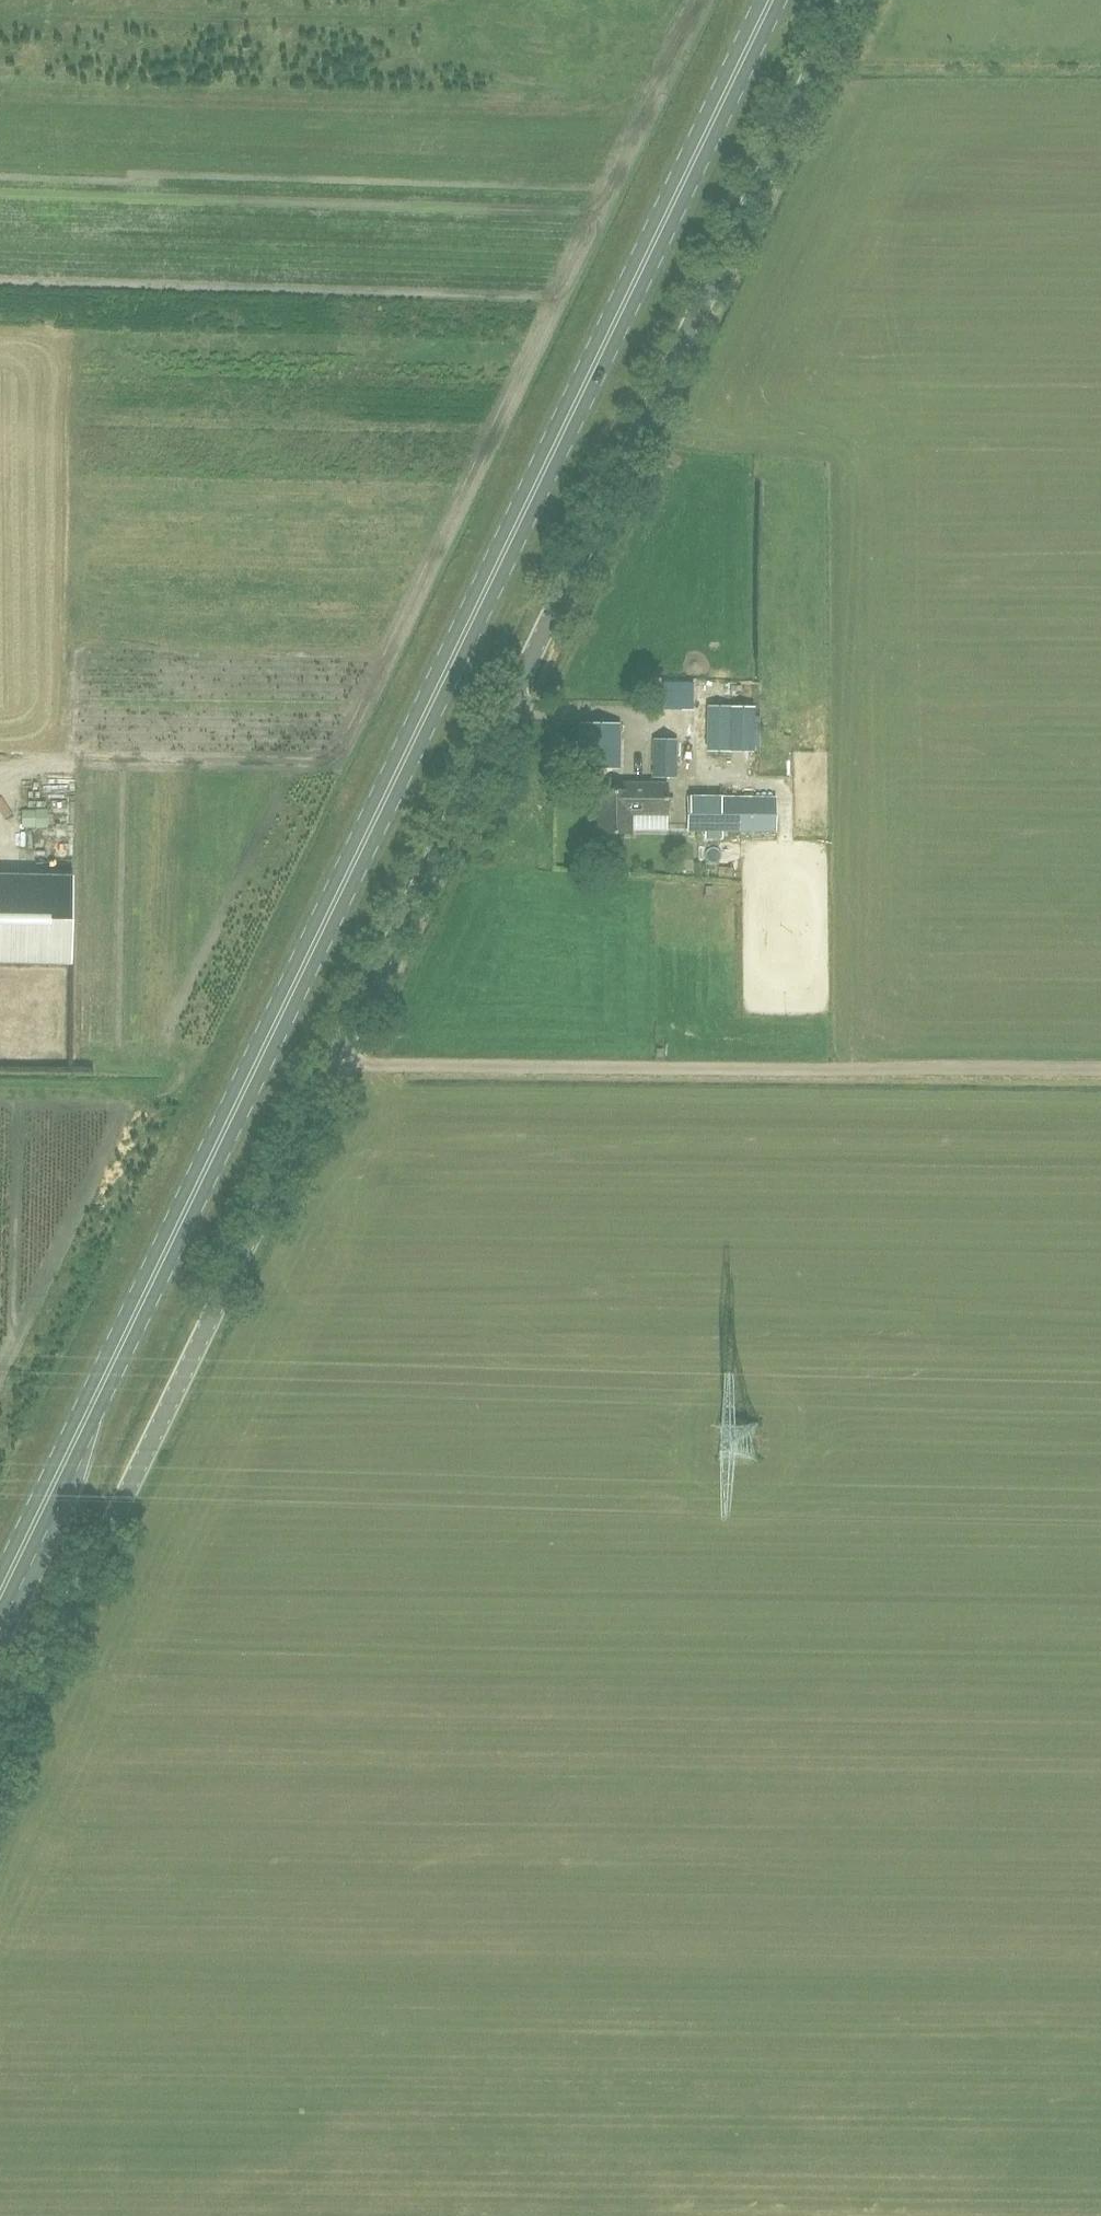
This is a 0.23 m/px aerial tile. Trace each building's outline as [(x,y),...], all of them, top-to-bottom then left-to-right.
[(755,707),(732,706),(707,706),(706,750),(731,751),(755,751),(755,707)] [(580,771),(618,772),(619,724),(581,723),(580,771)] [(654,740),(653,779),(676,779),(677,740),(654,740)] [(631,836),(631,816),(667,816),(667,785),(630,785),(630,791),(598,791),(598,836),(631,836)] [(687,799),(687,831),(775,831),(775,799),(687,799)] [(71,963),(72,875),(0,874),(0,961),(71,963)]
